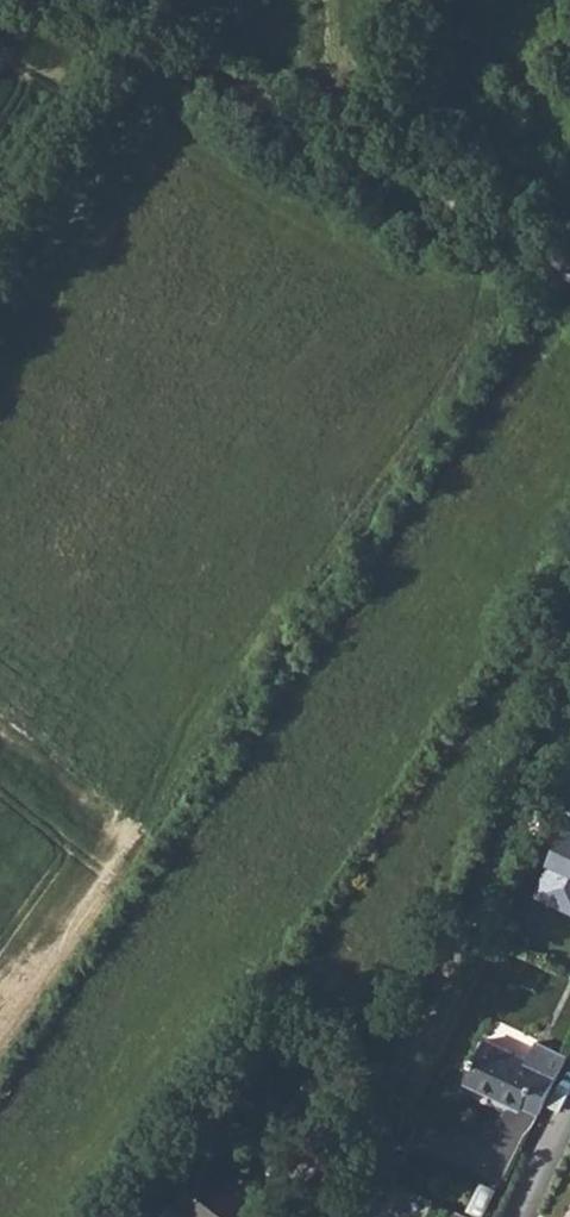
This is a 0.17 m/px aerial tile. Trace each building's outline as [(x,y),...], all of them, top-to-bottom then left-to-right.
[(535,898),(569,912),(569,847),(561,842),(535,898)] [(524,1106),(541,1114),(568,1056),(537,1042),(529,1059),(487,1039),(466,1082),(523,1109),(524,1106)] [(174,1203),(191,1216),(244,1216),(256,1203),(205,1163),(174,1203)]
